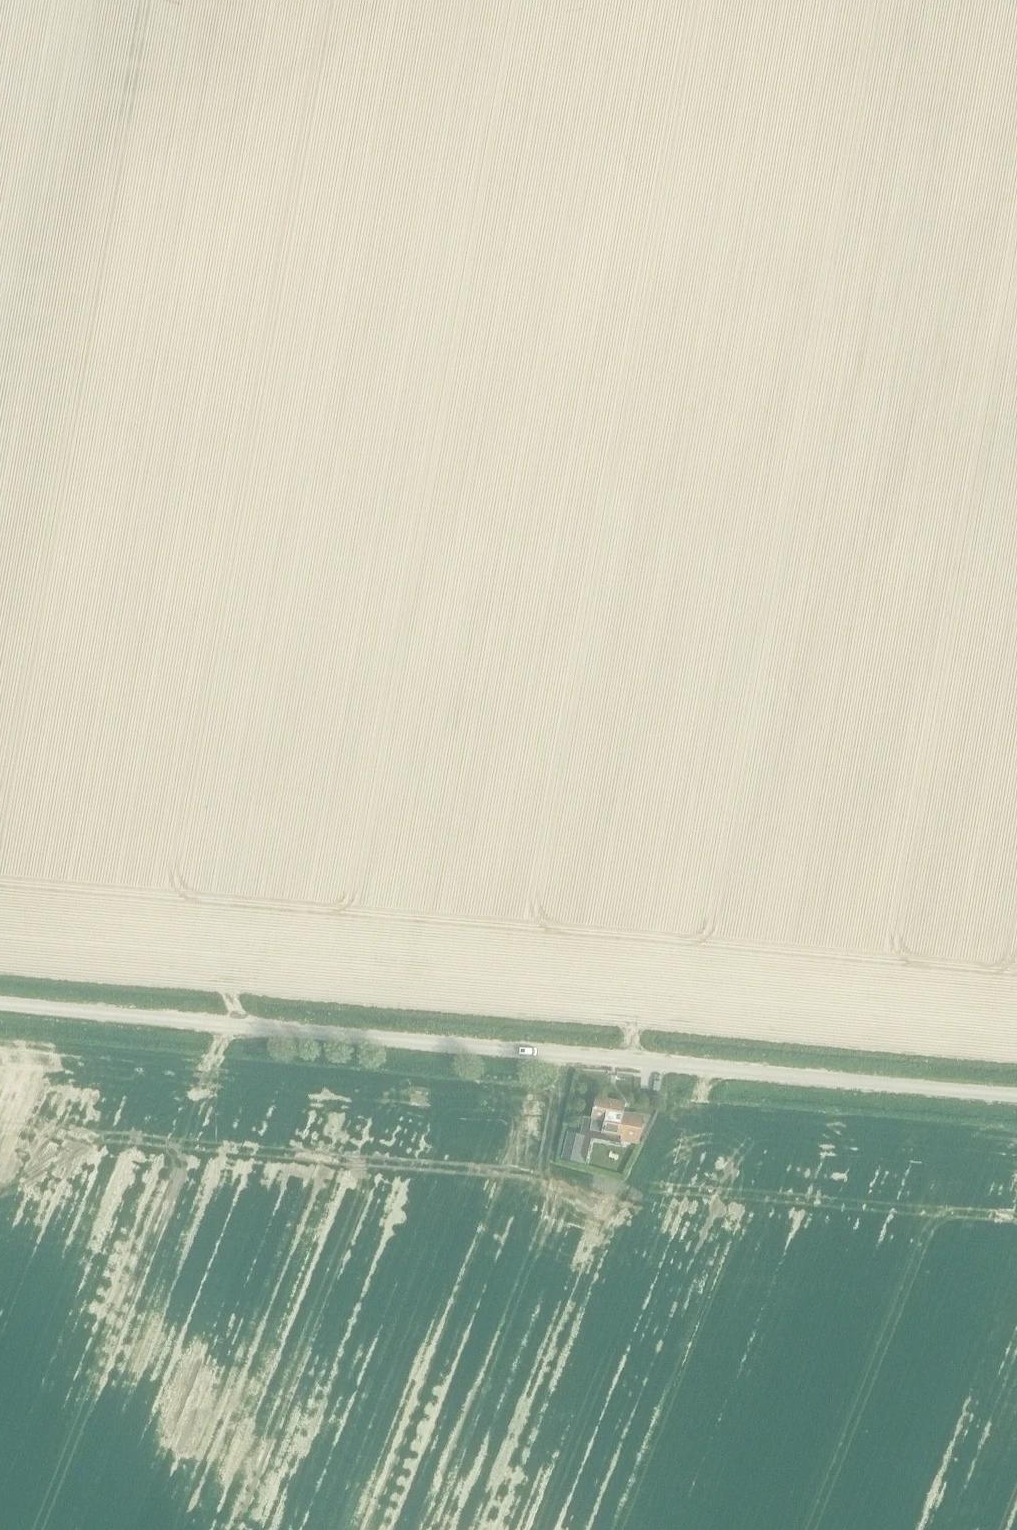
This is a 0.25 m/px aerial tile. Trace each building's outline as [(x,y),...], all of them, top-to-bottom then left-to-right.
[(621,1141),(637,1143),(641,1119),(621,1116),(623,1102),(595,1097),(590,1130),(622,1136),(621,1141)]
